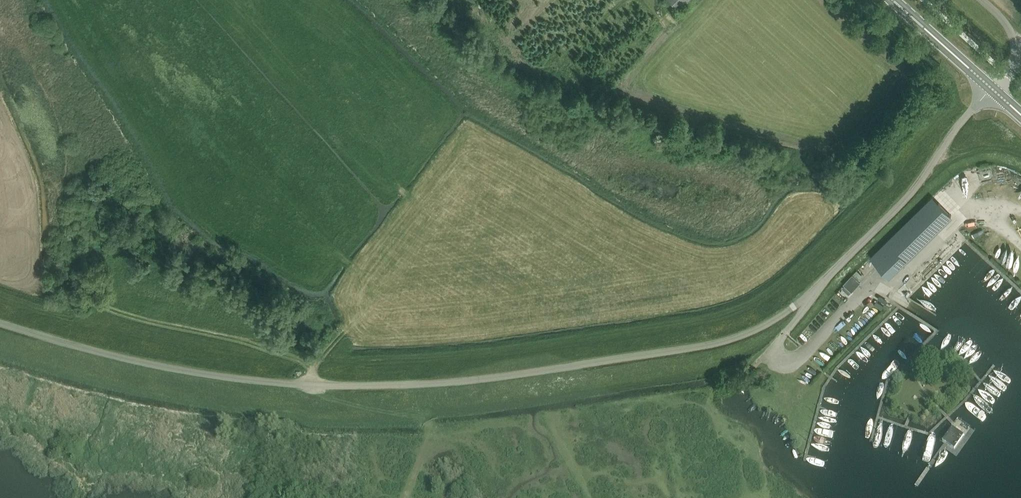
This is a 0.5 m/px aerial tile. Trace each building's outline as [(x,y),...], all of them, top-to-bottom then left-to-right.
[(678,10),(688,0),(668,0),(678,10)] [(877,263),(939,203),(932,196),(870,257),(877,263)] [(877,263),(877,264),(889,276),(890,276),(907,259),(951,216),(939,203),(877,263)] [(852,275),(844,285),(851,292),(860,282),(852,275)] [(754,366),(759,360),(754,357),(749,362),(754,366)] [(964,434),(951,426),(942,440),(954,449),(964,434)]
